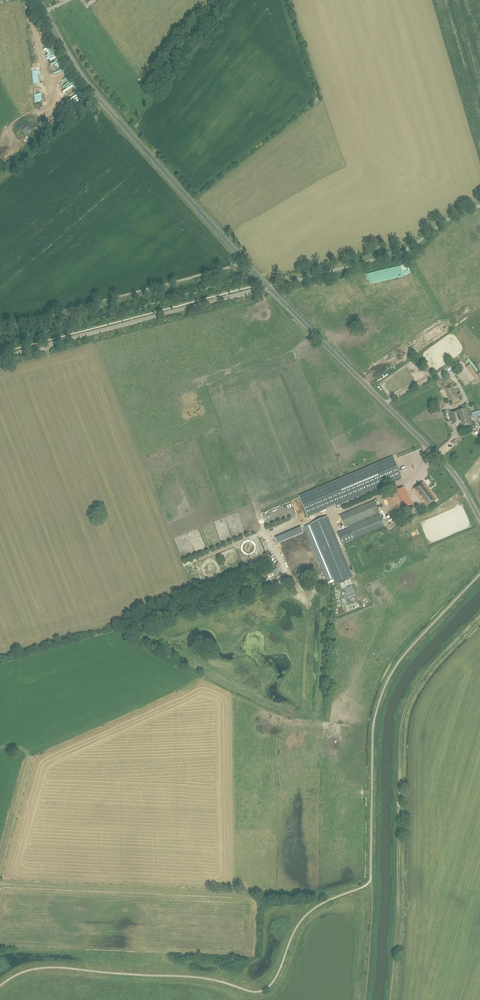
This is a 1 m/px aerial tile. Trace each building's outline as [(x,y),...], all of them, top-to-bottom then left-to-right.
[(475,379),(479,377),(470,364),(466,367),(475,379)] [(454,390),(452,387),(454,386),(452,384),(444,388),(449,399),(450,398),(452,401),(451,402),(453,404),(460,400),(458,394),(455,389),(454,390)] [(472,425),(467,404),(462,405),(463,409),(449,412),(453,425),(459,423),(460,428),(468,426),(469,431),(474,430),(476,429),(475,424),(472,425)] [(307,516),(331,507),(401,477),(393,458),(301,496),(299,497),(305,511),(307,516)] [(426,508),(437,500),(423,482),(412,490),(426,508)] [(395,517),(406,512),(414,508),(412,504),(413,504),(404,487),(396,491),(398,493),(387,499),(395,517)] [(340,515),(346,531),(338,535),(342,544),(385,526),(374,501),(340,515)] [(353,578),(328,517),(311,524),(336,585),(353,578)] [(388,530),(398,526),(396,521),(386,526),(388,530)]
